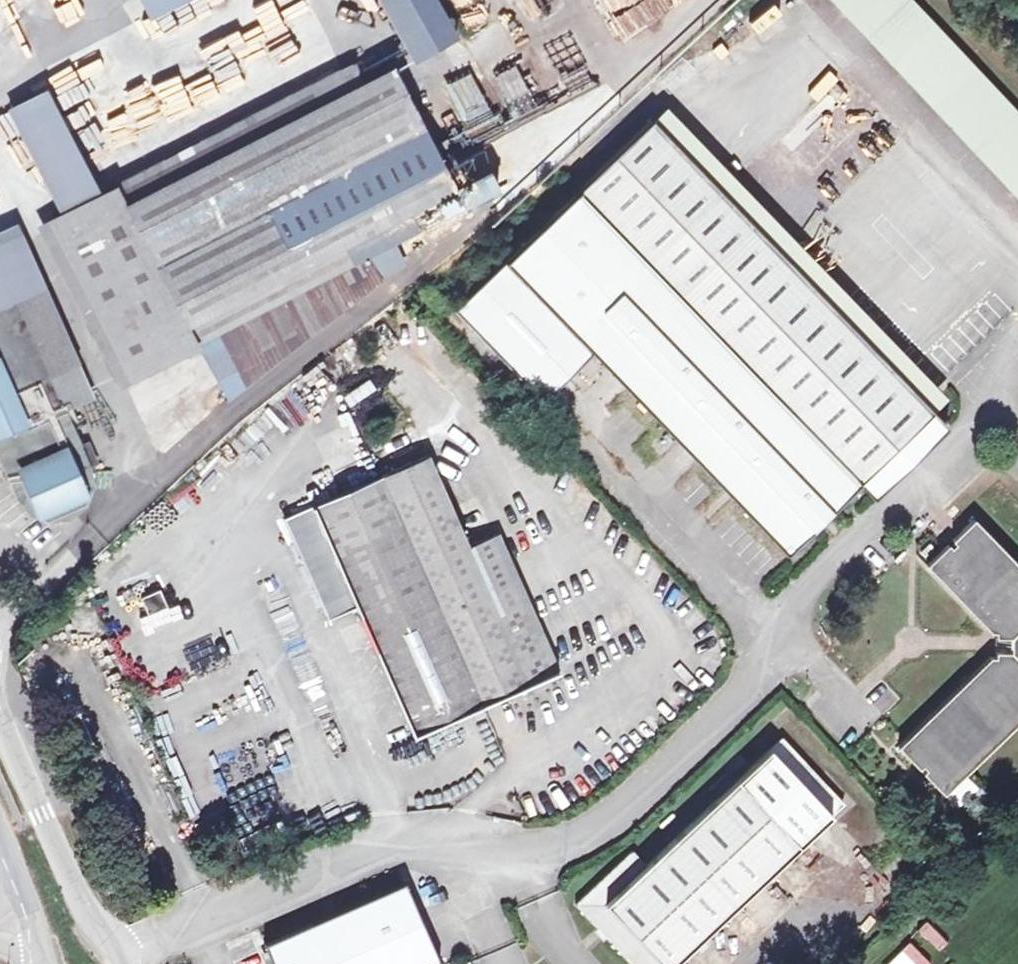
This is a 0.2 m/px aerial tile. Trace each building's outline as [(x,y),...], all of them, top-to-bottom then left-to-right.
[(163,10),(183,0),(158,0),(163,10)] [(279,0),(288,18),(305,10),(300,0),(279,0)] [(415,66),(458,41),(437,0),(382,0),(415,66)] [(926,0),(846,0),(1017,185),(1017,98),(926,0)] [(59,21),(67,36),(81,28),(72,13),(59,21)] [(306,18),(285,22),(288,37),(309,33),(306,18)] [(229,20),(140,66),(153,91),(242,45),(229,20)] [(257,60),(281,50),(269,22),(245,32),(257,60)] [(206,118),(298,275),(362,242),(387,230),(459,194),(373,31),(206,118)] [(496,73),(508,115),(538,106),(525,64),(496,73)] [(843,64),(829,77),(842,91),(857,78),(843,64)] [(470,72),(444,87),(467,127),(493,113),(470,72)] [(93,176),(55,95),(20,112),(58,194),(93,176)] [(809,133),(833,107),(822,97),(782,141),(812,167),(827,150),(809,133)] [(511,250),(792,539),(934,400),(653,110),(511,250)] [(298,275),(206,118),(109,167),(189,329),(298,275)] [(113,367),(189,329),(109,167),(93,176),(58,194),(29,210),(113,367)] [(398,250),(387,230),(362,242),(374,264),(398,250)] [(374,264),(362,242),(298,275),(318,309),(374,264)] [(6,284),(16,279),(0,247),(0,286),(6,284)] [(16,279),(6,284),(41,360),(71,345),(35,269),(16,279)] [(189,329),(222,386),(318,309),(298,275),(189,329)] [(12,483),(19,497),(32,508),(46,515),(59,514),(72,508),(82,500),(88,491),(90,478),(87,463),(82,450),(81,447),(71,427),(57,394),(41,360),(6,284),(0,286),(0,456),(12,483)] [(71,345),(41,360),(57,394),(88,379),(71,345)] [(286,391),(271,402),(288,426),(303,415),(286,391)] [(81,447),(86,444),(77,424),(71,427),(81,447)] [(434,441),(291,506),(336,607),(360,595),(418,725),(566,658),(504,519),(474,531),(434,441)] [(931,760),(928,764),(946,784),(1017,713),(1017,551),(975,507),(954,528),(957,531),(952,536),(948,533),(928,553),(991,617),(1000,618),(1001,625),(1012,625),(1012,641),(996,640),(900,735),(921,756),(925,753),(931,760)] [(174,594),(165,576),(146,585),(154,604),(174,594)] [(146,619),(140,606),(128,612),(134,624),(146,619)] [(709,924),(779,854),(833,800),(848,783),(783,720),(771,731),(739,763),(734,758),(714,777),(720,783),(658,844),(652,850),(638,838),(580,896),(649,963),(670,963),(709,924)] [(947,795),(957,807),(979,790),(969,778),(947,795)] [(833,800),(779,854),(806,881),(861,827),(833,800)] [(861,827),(806,881),(852,927),(906,872),(861,827)] [(407,869),(270,933),(275,943),(279,951),(285,963),(411,963),(444,949),(407,869)] [(275,943),(268,946),(272,954),(279,951),(275,943)]
